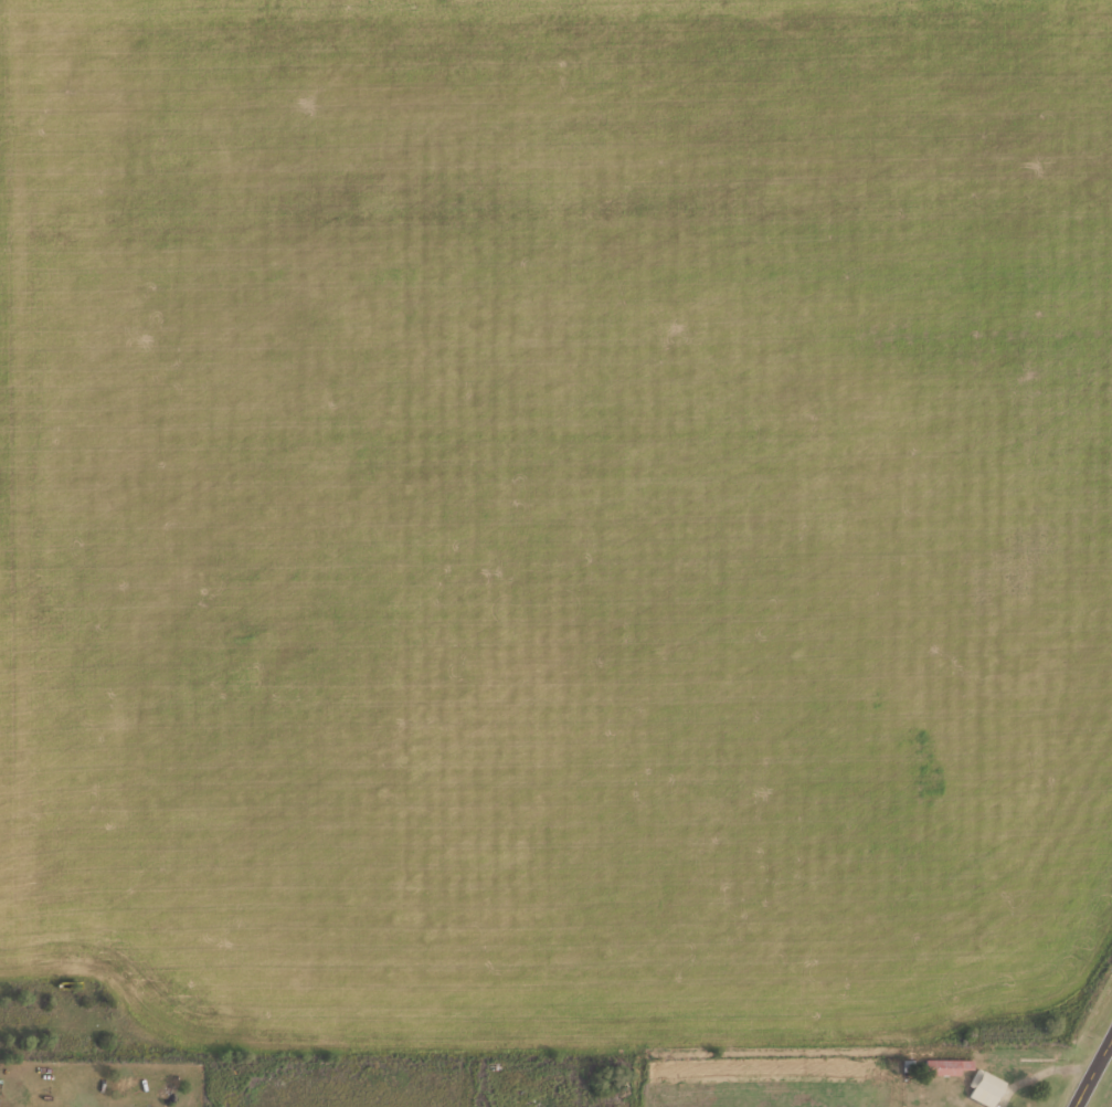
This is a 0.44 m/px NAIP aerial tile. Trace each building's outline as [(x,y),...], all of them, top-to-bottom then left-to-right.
[(1004,1082),(979,1067),(964,1094),(988,1106),(991,1106),(1004,1082)]
